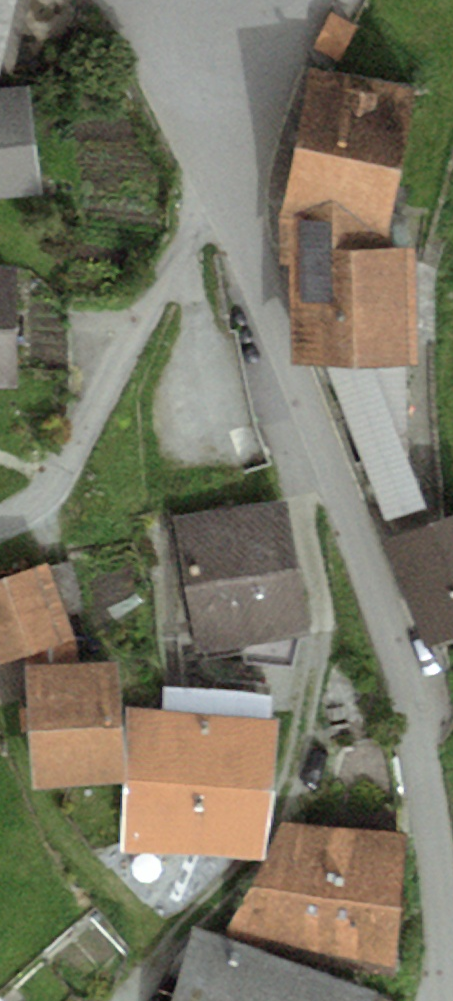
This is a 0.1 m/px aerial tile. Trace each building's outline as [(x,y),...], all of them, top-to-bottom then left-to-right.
[(14,0),(0,0),(0,55),(14,0)] [(356,19),(330,7),(314,43),(340,54),(356,19)] [(411,80),(306,57),(278,206),(387,227),(411,80)] [(43,184),(27,73),(0,76),(0,189),(43,184)] [(387,227),(278,206),(280,255),(289,255),(292,348),(317,346),(385,514),(428,494),(406,438),(407,342),(419,342),(415,227),(387,227)] [(0,254),(0,375),(17,375),(16,254),(0,254)] [(286,495),(172,515),(195,647),(312,627),(286,495)] [(383,530),(425,635),(452,622),(452,500),(383,530)] [(47,551),(0,569),(0,657),(73,631),(47,551)] [(117,648),(25,657),(33,777),(125,773),(117,648)] [(163,704),(131,704),(125,773),(122,839),(265,839),(278,700),(274,700),(272,679),(163,682),(163,704)] [(409,821),(292,818),(228,921),(395,953),(409,821)] [(194,926),(170,1000),(368,1000),(376,974),(194,926)]
